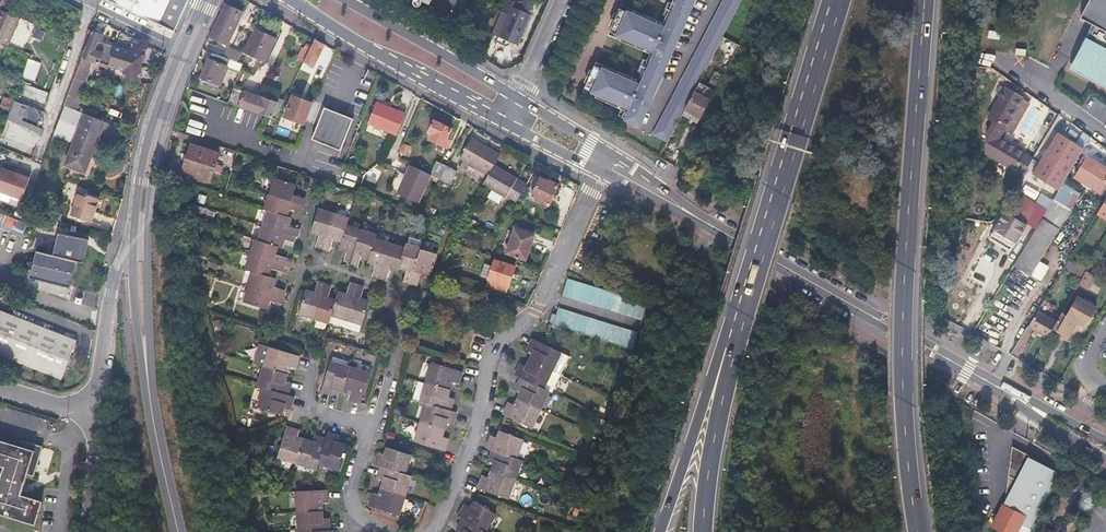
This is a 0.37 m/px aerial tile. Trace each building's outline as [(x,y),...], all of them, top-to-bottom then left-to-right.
[(135,11),(112,0),(103,0),(102,2),(132,17),(135,11)] [(135,11),(157,22),(155,28),(174,37),(189,0),(112,0),(135,11)] [(494,27),(500,30),(495,42),(504,46),(508,44),(509,41),(517,44),(530,12),(530,10),(530,7),(528,5),(526,3),(524,2),(520,3),(518,4),(515,9),(511,7),(513,0),(507,0),(494,27)] [(584,86),(592,90),(596,92),(594,95),(620,106),(618,112),(639,121),(679,26),(691,0),(673,0),(671,4),(665,16),(662,23),(632,9),(630,13),(627,12),(619,8),(609,30),(617,33),(621,34),(619,39),(650,52),(646,60),(641,71),(638,79),(607,65),(605,69),(602,68),(594,64),(584,86)] [(654,136),(666,141),(742,0),(724,0),(654,136)] [(1081,19),(1094,26),(1073,67),(1105,84),(1105,0),(1092,0),(1081,19)] [(665,16),(671,4),(667,3),(661,15),(665,16)] [(224,4),(209,37),(228,45),(235,26),(233,25),(238,15),(233,13),(235,9),(224,4)] [(0,9),(0,34),(10,14),(0,9)] [(10,14),(0,34),(0,42),(9,45),(21,18),(10,14)] [(86,46),(84,45),(78,63),(87,66),(89,60),(106,67),(107,65),(122,71),(121,78),(136,77),(141,56),(113,46),(114,44),(105,41),(104,43),(100,41),(101,39),(103,34),(92,30),(86,46)] [(255,30),(245,51),(267,61),(276,40),(255,30)] [(1001,32),(989,31),(988,39),(1000,40),(1001,32)] [(325,43),(316,38),(312,44),(305,61),(304,62),(314,67),(325,43)] [(298,58),(305,61),(312,44),(308,42),(306,47),(303,46),(298,58)] [(228,47),(224,56),(232,59),(239,62),(243,53),(228,47)] [(220,85),(223,80),(232,59),(224,56),(213,52),(201,77),(220,85)] [(29,58),(26,72),(34,75),(38,61),(29,58)] [(641,71),(646,60),(642,58),(637,70),(641,71)] [(239,62),(232,59),(223,80),(235,85),(245,64),(239,62)] [(87,66),(78,63),(73,77),(81,80),(82,80),(87,67),(87,66)] [(1073,67),(1071,70),(1105,89),(1105,84),(1073,67)] [(714,89),(715,90),(725,73),(717,69),(708,86),(711,87),(710,91),(713,92),(714,89)] [(81,80),(73,77),(64,105),(71,107),(81,80)] [(997,92),(1002,95),(1006,89),(1001,85),(997,92)] [(233,88),(227,101),(277,118),(285,101),(280,99),(278,103),(233,88)] [(985,153),(1012,169),(1022,152),(999,138),(1022,98),(1006,89),(1002,95),(988,120),(995,124),(986,139),(985,153)] [(685,110),(701,118),(710,100),(695,92),(685,110)] [(305,125),(314,103),(294,95),(286,117),(305,125)] [(4,96),(0,105),(3,107),(1,112),(9,115),(14,101),(4,96)] [(1029,102),(1022,98),(1004,130),(1011,134),(1029,102)] [(41,134),(44,128),(44,112),(14,101),(9,115),(7,119),(41,134)] [(370,123),(398,135),(407,113),(379,102),(370,123)] [(64,105),(60,115),(119,138),(123,128),(71,107),(64,105)] [(311,140),(340,151),(353,120),(324,108),(311,140)] [(60,115),(50,143),(71,152),(66,165),(92,175),(99,158),(93,155),(101,133),(118,140),(119,138),(60,115)] [(434,121),(426,138),(448,148),(452,141),(448,139),(452,129),(434,121)] [(1059,133),(1053,142),(1060,147),(1066,138),(1059,133)] [(1059,191),(1079,157),(1073,153),(1078,145),(1066,138),(1060,147),(1053,142),(1033,175),(1040,179),(1059,191)] [(462,159),(488,175),(500,154),(474,139),(462,159)] [(405,141),(401,151),(408,154),(412,144),(405,141)] [(219,151),(191,142),(182,171),(211,180),(219,151)] [(1084,149),(1078,145),(1073,153),(1079,157),(1084,149)] [(1022,152),(1012,169),(1014,170),(1024,153),(1022,152)] [(1105,194),(1105,167),(1088,156),(1075,177),(1100,193),(1101,192),(1105,194)] [(433,175),(442,179),(448,166),(438,161),(431,174),(433,175)] [(488,175),(483,184),(492,189),(504,196),(516,204),(528,183),(495,163),(488,175)] [(420,203),(433,175),(431,174),(411,165),(407,174),(399,193),(420,203)] [(448,166),(442,179),(452,184),(458,170),(448,166)] [(2,167),(0,173),(0,190),(23,198),(31,174),(23,171),(22,174),(14,171),(2,167)] [(393,191),(399,193),(407,174),(401,171),(398,176),(395,177),(392,185),(393,188),(393,191)] [(259,240),(256,239),(247,267),(255,270),(245,302),(268,308),(271,300),(281,303),(285,288),(275,285),(278,276),(270,274),(272,267),(284,271),(288,257),(276,253),(279,246),(281,246),(284,238),(292,241),(294,234),(296,234),(299,227),(288,224),(291,217),(286,216),(289,207),(300,211),(305,196),(293,193),(296,185),(273,178),(264,208),(269,210),(259,240)] [(539,178),(531,198),(548,206),(557,185),(539,178)] [(1052,203),(1059,191),(1040,179),(1032,191),(1052,203)] [(504,196),(492,189),(488,196),(500,203),(504,196)] [(99,198),(75,191),(72,204),(75,205),(72,216),(92,223),(99,198)] [(1038,207),(1020,196),(1007,216),(1025,227),(1038,207)] [(1097,213),(1105,219),(1105,199),(1097,213)] [(515,207),(513,213),(527,219),(528,216),(522,213),(523,210),(515,207)] [(376,238),(378,235),(348,225),(350,218),(318,208),(311,230),(318,232),(315,243),(331,249),(334,238),(343,240),(341,247),(348,250),(346,258),(353,260),(352,263),(361,266),(365,255),(370,257),(369,260),(377,263),(373,273),(388,278),(391,268),(399,270),(400,266),(409,268),(406,279),(419,283),(422,273),(430,276),(437,254),(408,244),(406,248),(376,238)] [(1025,227),(1004,214),(994,230),(1015,243),(1025,227)] [(1043,218),(1037,228),(1052,237),(1058,228),(1043,218)] [(504,251),(522,258),(531,233),(513,226),(504,251)] [(1052,237),(1037,228),(1014,265),(1022,270),(1030,274),(1052,237)] [(90,236),(60,230),(54,253),(38,250),(31,282),(72,290),(79,258),(85,259),(90,236)] [(472,262),(476,252),(468,249),(464,259),(472,262)] [(491,278),(498,260),(494,259),(491,266),(488,276),(491,278)] [(491,278),(488,276),(487,279),(485,285),(504,292),(513,266),(498,260),(491,278)] [(487,279),(488,276),(491,266),(484,264),(479,276),(487,279)] [(1097,278),(1088,272),(1080,285),(1089,290),(1097,278)] [(555,313),(552,323),(632,348),(647,301),(567,277),(555,313)] [(315,292),(309,290),(302,312),(329,321),(332,313),(346,318),(358,322),(366,299),(358,297),(362,286),(350,282),(346,293),(339,291),(336,299),(328,296),(332,286),(319,282),(315,292)] [(493,296),(491,301),(500,304),(502,298),(493,296)] [(1057,323),(1053,331),(1067,339),(1077,323),(1084,327),(1095,308),(1077,297),(1066,317),(1062,315),(1057,323)] [(62,380),(78,340),(0,308),(0,355),(62,380)] [(1047,340),(1053,331),(1057,323),(1036,311),(1026,328),(1047,340)] [(332,313),(329,321),(344,325),(346,318),(332,313)] [(358,322),(346,318),(344,325),(356,329),(358,322)] [(551,369),(560,352),(531,338),(529,342),(526,349),(531,352),(524,364),(520,362),(517,367),(515,373),(519,376),(517,381),(514,386),(520,389),(512,404),(507,402),(505,407),(502,412),(530,426),(548,389),(542,387),(551,369)] [(264,366),(259,385),(266,387),(260,406),(285,412),(287,405),(292,407),(296,394),(290,393),(294,381),(287,379),(291,365),(297,367),(300,355),(261,344),(255,364),(264,366)] [(551,369),(557,372),(566,355),(560,352),(551,369)] [(371,373),(332,361),(323,391),(334,394),(335,389),(350,394),(349,399),(362,402),(371,373)] [(414,440),(443,449),(447,437),(442,435),(446,420),(452,422),(455,410),(450,409),(454,396),(448,394),(452,380),(457,382),(461,370),(432,362),(426,381),(420,399),(426,401),(414,440)] [(548,389),(557,372),(551,369),(542,387),(548,389)] [(413,397),(420,399),(426,381),(419,379),(413,397)] [(300,430),(288,426),(278,456),(317,469),(320,461),(339,467),(346,445),(339,443),(340,437),(328,434),(327,438),(315,435),(313,441),(298,437),(300,430)] [(523,437),(499,428),(497,435),(491,433),(486,445),(492,448),(488,460),(493,462),(487,477),(482,475),(477,486),(506,498),(521,459),(516,457),(523,437)] [(36,522),(42,498),(22,493),(27,473),(34,475),(42,446),(0,436),(0,464),(2,465),(0,475),(0,513),(36,522)] [(375,491),(371,503),(399,512),(411,474),(404,472),(410,453),(389,446),(387,453),(380,451),(376,463),(383,465),(380,476),(386,478),(381,493),(375,491)] [(1006,502),(993,526),(1004,531),(1031,531),(1034,526),(1036,523),(1061,475),(1036,462),(1037,461),(1013,448),(1009,476),(1006,502)] [(298,531),(303,531),(304,531),(336,531),(336,530),(330,530),(329,518),(323,518),(322,501),(328,500),(327,489),(295,491),(298,531)] [(1090,517),(1099,500),(1086,493),(1077,510),(1090,517)] [(484,529),(495,513),(474,499),(470,505),(465,502),(458,513),(464,516),(457,526),(462,529),(460,531),(488,531),(484,529)]
